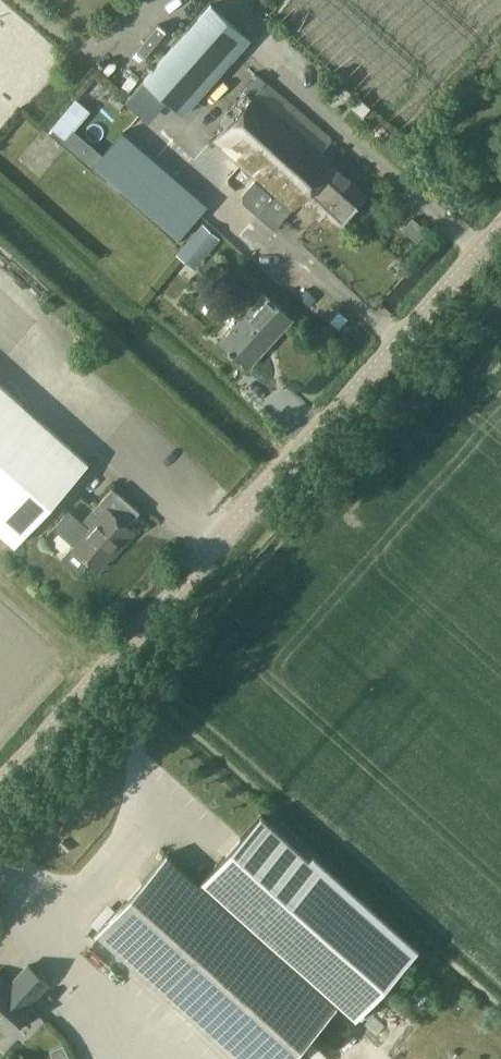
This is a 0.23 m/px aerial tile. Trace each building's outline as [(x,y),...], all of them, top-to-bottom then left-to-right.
[(184,112),(250,39),(212,4),(145,77),(184,112)] [(147,49),(172,19),(164,13),(140,43),(147,49)] [(335,228),(365,194),(321,154),(333,139),(315,124),(268,81),(214,140),(275,196),(242,231),(259,247),(303,199),(335,228)] [(51,120),(64,134),(92,110),(79,95),(51,120)] [(109,145),(101,138),(87,153),(115,179),(144,147),(124,129),(109,145)] [(149,161),(169,180),(192,156),(171,137),(149,161)] [(178,180),(165,197),(195,219),(208,201),(178,180)] [(202,258),(219,238),(202,223),(185,243),(202,258)] [(250,367),(293,319),(264,293),(221,341),(250,367)] [(88,461),(0,382),(0,529),(16,543),(88,461)] [(98,568),(134,528),(108,505),(72,545),(98,568)] [(261,813),(200,881),(335,1002),(336,1000),(352,1014),(411,948),(261,813)] [(97,931),(241,1058),(283,1058),(335,1002),(200,881),(167,852),(97,931)] [(8,1031),(31,1005),(29,1003),(49,981),(29,964),(9,985),(0,977),(0,1024),(8,1031)]
